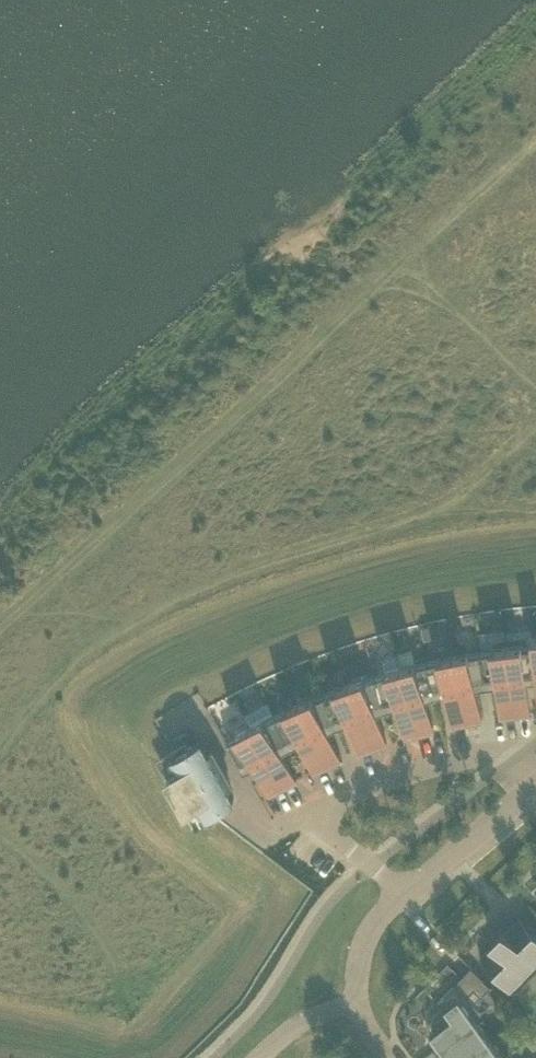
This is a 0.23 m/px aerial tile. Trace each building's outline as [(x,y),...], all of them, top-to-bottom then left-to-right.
[(516,714),(531,712),(527,680),(535,679),(535,658),(534,638),(507,641),(516,714)] [(480,644),(487,685),(497,683),(501,716),(516,714),(507,641),(480,644)] [(476,687),(487,685),(480,644),(454,649),(468,722),(483,719),(476,687)] [(427,655),(436,694),(446,692),(453,725),(468,722),(454,649),(427,655)] [(386,661),(387,665),(374,669),(386,708),(397,705),(405,737),(420,733),(401,662),(399,655),(388,658),(386,661)] [(426,697),(436,694),(427,655),(401,662),(420,733),(435,729),(426,697)] [(377,711),(386,708),(374,669),(349,678),(373,747),(388,742),(377,711)] [(323,687),(338,725),(348,721),(359,753),(373,747),(349,678),(323,687)] [(328,729),(338,725),(323,687),(298,698),(328,765),(342,759),(328,729)] [(328,765),(298,698),(273,709),(291,745),(301,741),(314,771),(328,765)] [(282,750),(291,745),(273,709),(269,701),(258,707),(262,715),(249,722),(250,724),(250,723),(283,787),(297,780),(282,750)] [(226,736),(245,770),(255,764),(270,794),(283,787),(250,723),(250,724),(226,736)] [(164,760),(171,773),(180,790),(208,774),(200,760),(210,754),(202,739),(164,760)] [(196,819),(208,812),(235,797),(226,782),(216,788),(208,774),(180,790),(196,819)] [(521,915),(511,924),(507,929),(504,926),(491,938),(494,941),(481,955),(512,986),(535,961),(535,930),(521,915)] [(440,1046),(443,1044),(442,1043),(477,1016),(482,1012),(469,995),(475,988),(482,995),(492,985),(472,966),(439,1000),(442,1003),(435,1009),(433,1012),(431,1015),(430,1019),(431,1024),(431,1028),(433,1032),(436,1035),(433,1037),(440,1046)] [(455,974),(447,966),(442,971),(450,979),(455,974)] [(492,1035),(477,1016),(442,1043),(443,1044),(451,1054),(447,1056),(449,1057),(462,1057),(492,1035)] [(492,1035),(462,1057),(502,1057),(506,1054),(492,1035)]
